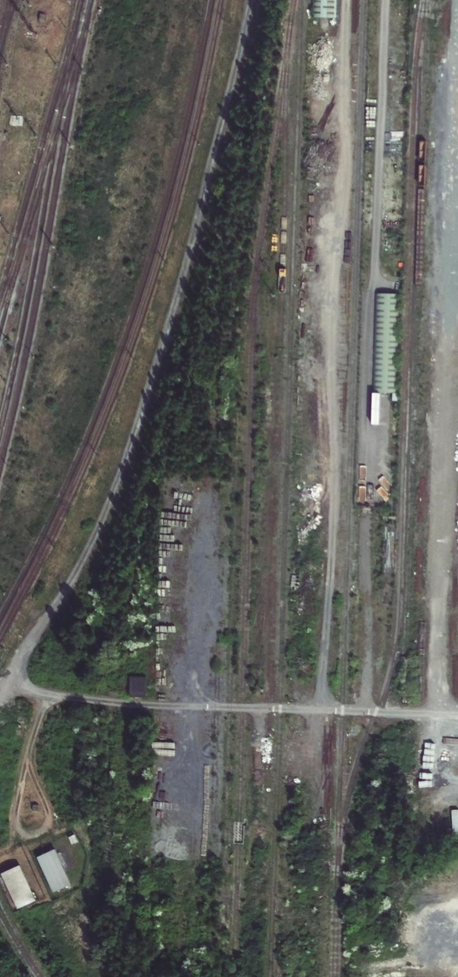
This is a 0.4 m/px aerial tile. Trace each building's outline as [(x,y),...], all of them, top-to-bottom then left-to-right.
[(147,677),(132,677),(131,697),(147,697),(147,677)] [(55,846),(36,855),(53,890),(72,881),(55,846)] [(0,871),(17,907),(36,898),(19,862),(0,871)]
